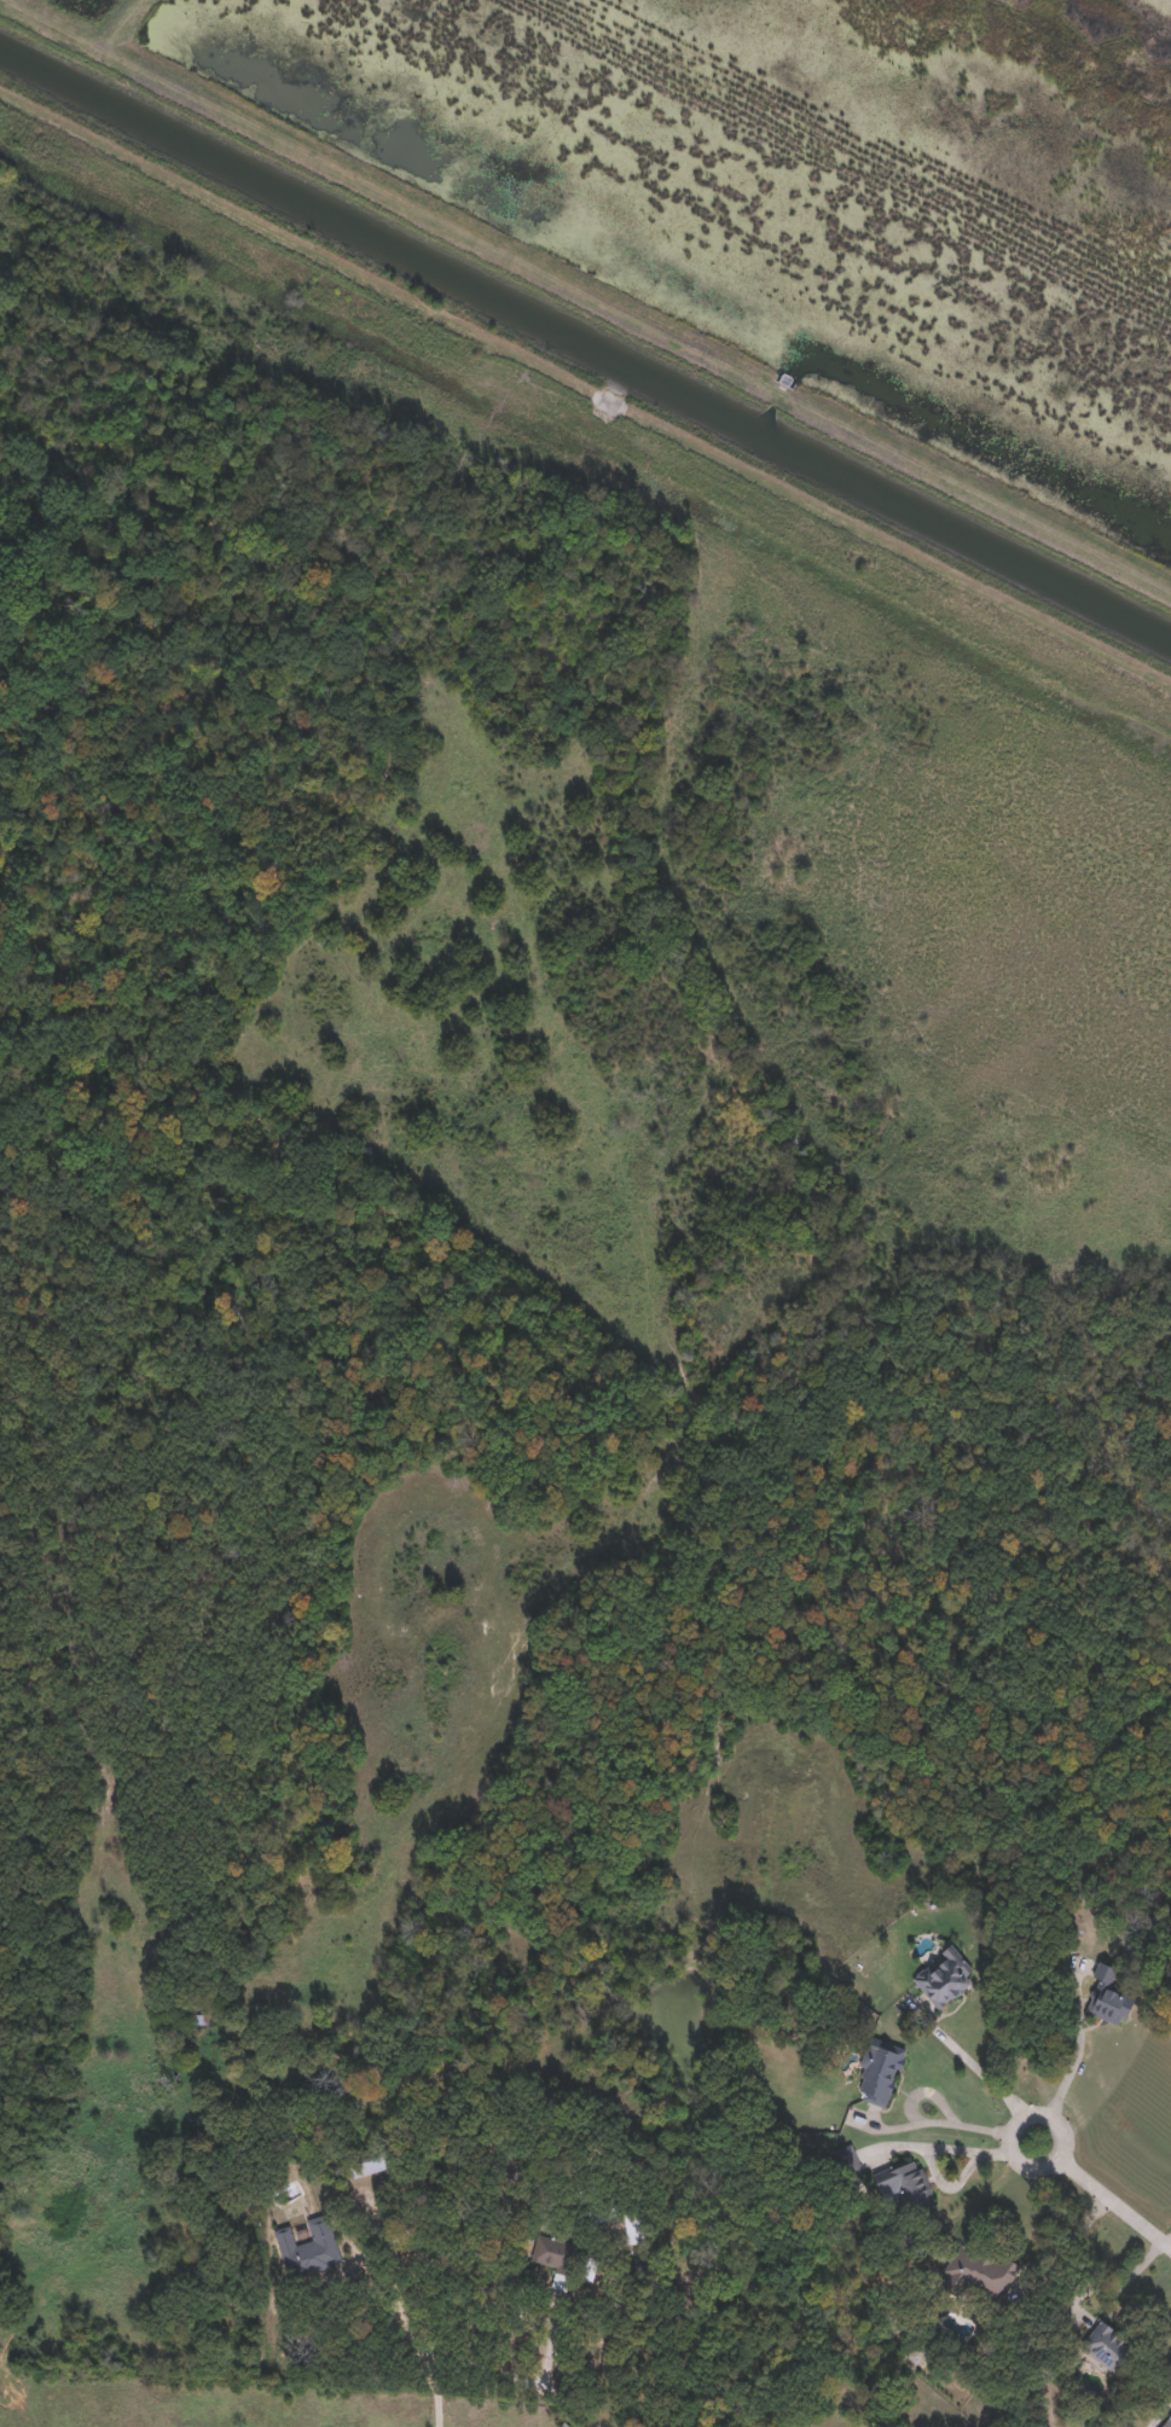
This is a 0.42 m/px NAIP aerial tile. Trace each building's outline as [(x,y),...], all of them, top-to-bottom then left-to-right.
[(914,1978),(951,1945),(978,1976),(940,2009),(914,1978)] [(1123,2025),(1083,2011),(1100,1962),(1117,1968),(1108,1990),(1132,1998),(1123,2025)] [(887,2106),(853,2095),(868,2044),(902,2054),(887,2106)] [(401,2162),(353,2177),(346,2154),(394,2139),(401,2162)] [(848,2168),(848,2158),(857,2158),(858,2168),(848,2168)] [(894,2188),(881,2193),(875,2173),(920,2160),(933,2206),(902,2214),(894,2188)] [(603,2200),(616,2195),(622,2212),(591,2223),(579,2190),(597,2183),(603,2200)] [(624,2213),(642,2210),(648,2240),(628,2243),(624,2213)] [(274,2229),(290,2225),(295,2243),(313,2240),(307,2218),(329,2212),(342,2264),(288,2277),(274,2229)] [(568,2289),(552,2286),(556,2266),(531,2260),(537,2234),(579,2243),(568,2289)] [(1005,2297),(946,2275),(957,2243),(1002,2260),(1003,2258),(1018,2263),(1005,2297)] [(1117,2374),(1085,2351),(1103,2324),(1136,2346),(1117,2374)] [(1162,2426),(1170,2414),(1170,2426),(1162,2426)]
